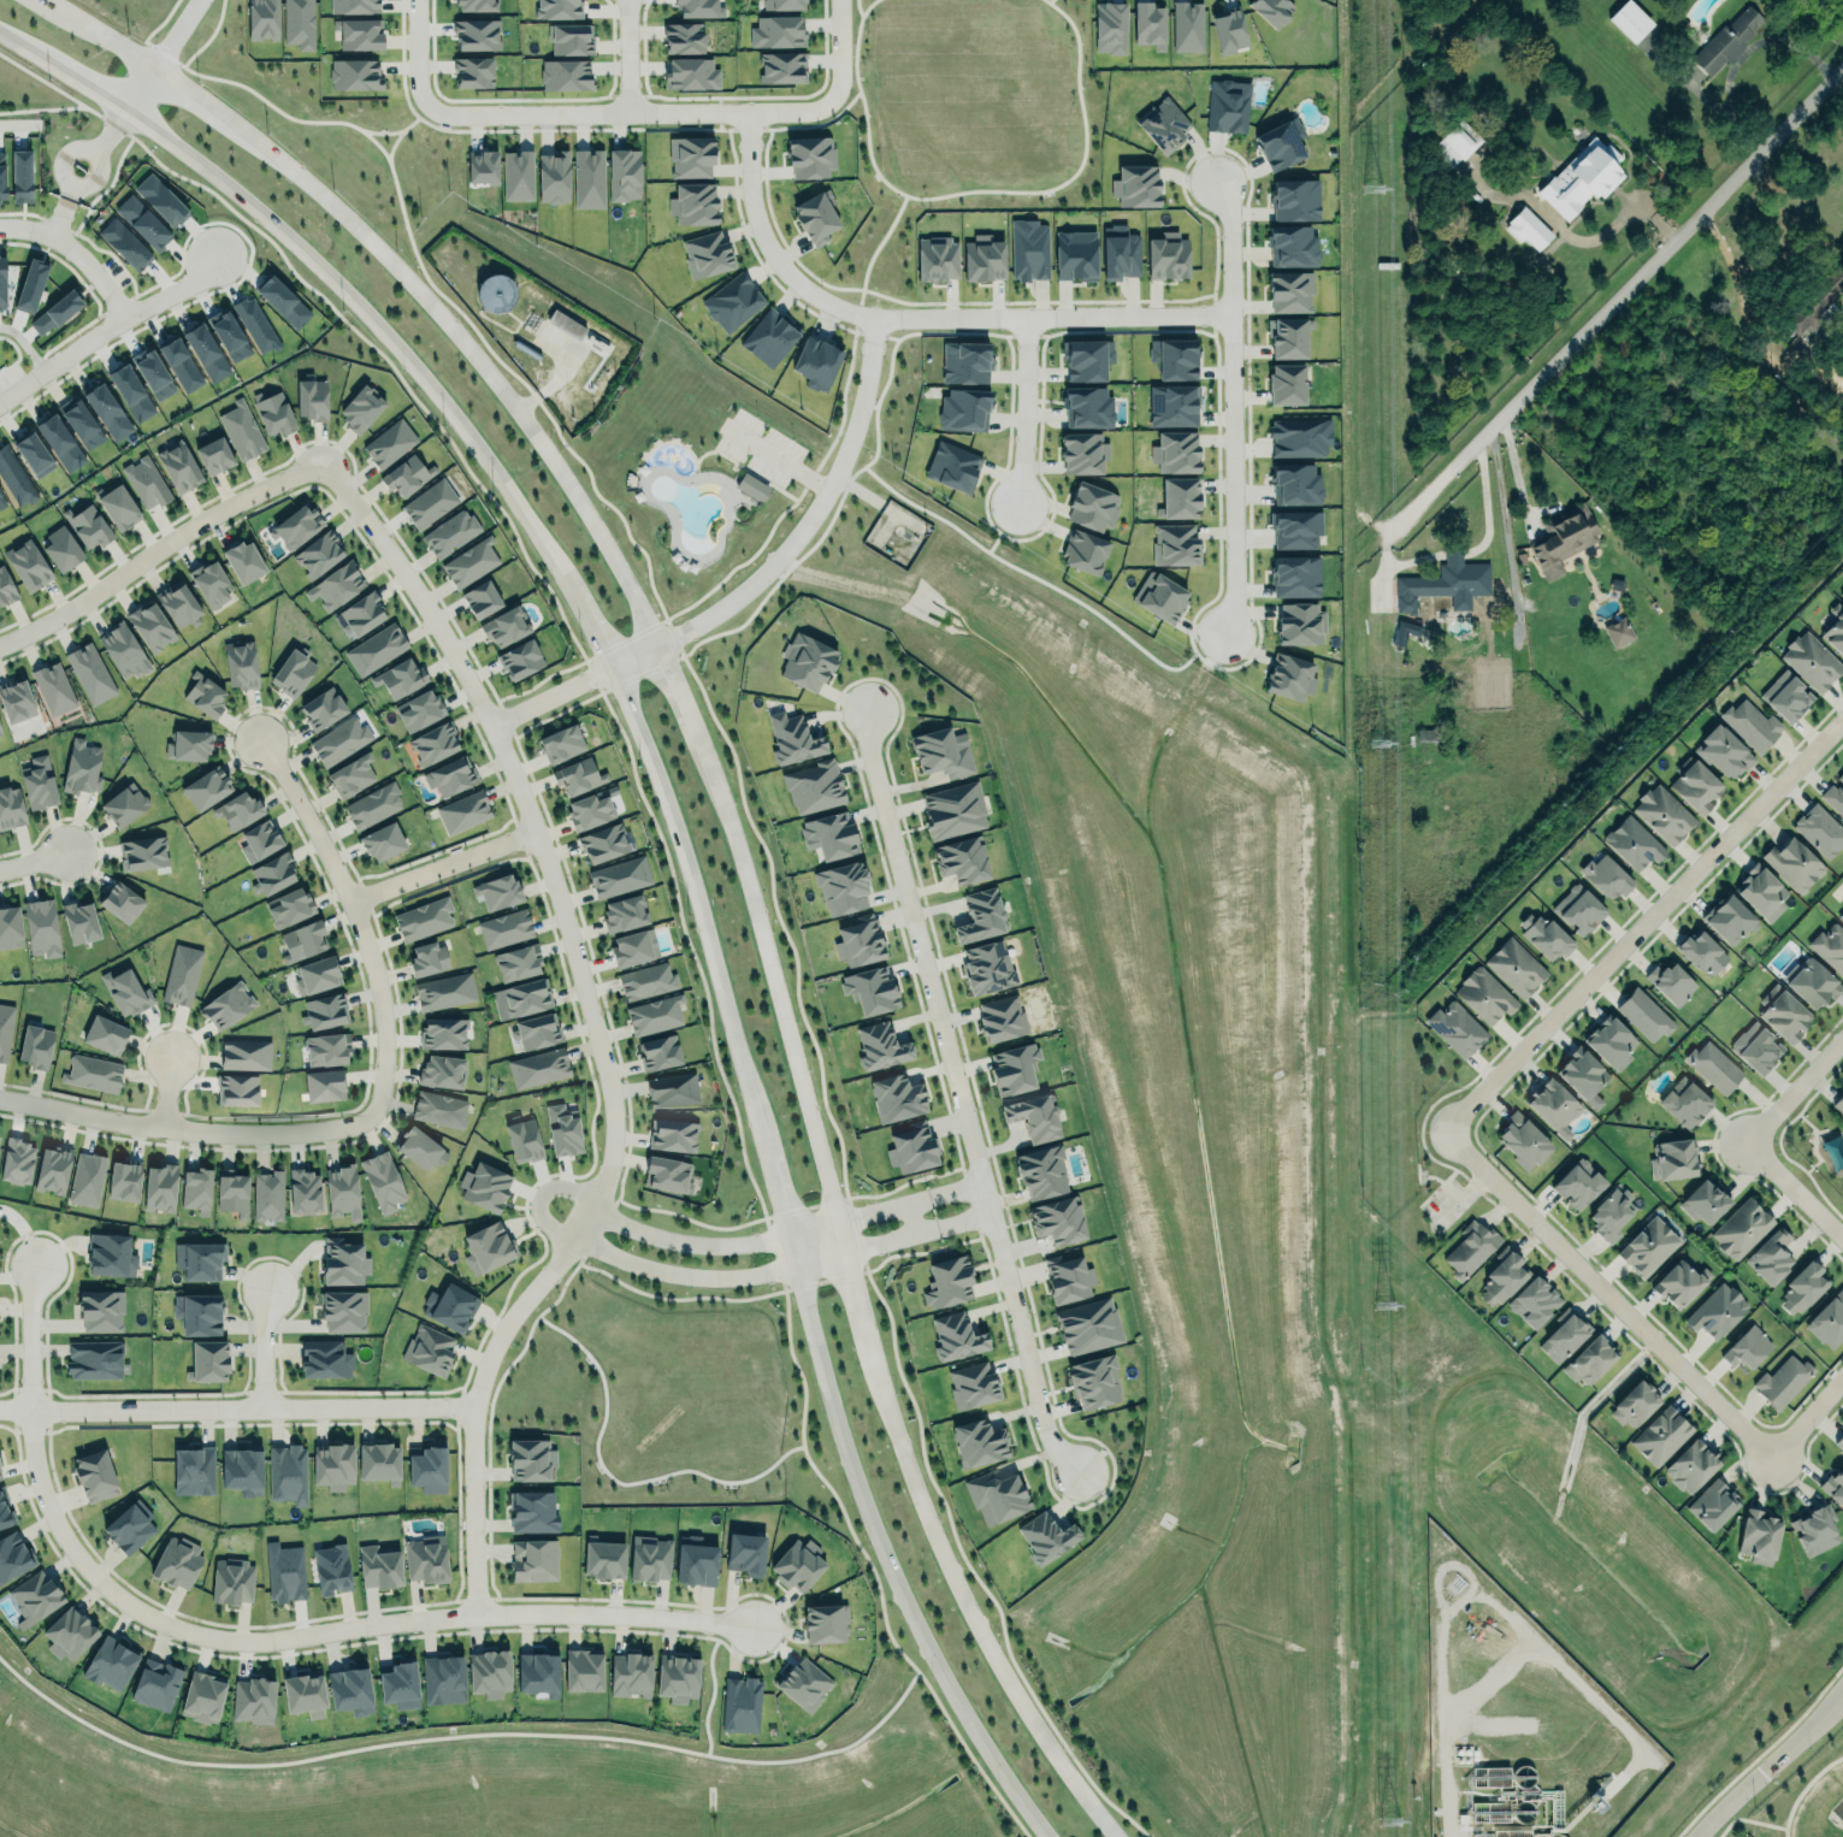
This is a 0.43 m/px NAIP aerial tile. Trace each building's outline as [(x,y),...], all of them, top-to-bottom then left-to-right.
[(278,40),(278,0),(248,0),(248,41),(278,40)] [(283,42),(297,42),(297,49),(312,49),(311,0),(283,0),(283,42)] [(329,11),(378,11),(378,0),(329,0),(329,11)] [(460,8),(459,0),(494,0),(494,6),(472,6),(472,8),(460,8)] [(581,0),(536,0),(536,19),(582,18),(581,0)] [(723,17),(723,7),(717,7),(717,0),(673,0),(673,5),(679,5),(679,18),(723,17)] [(803,0),(763,0),(763,10),(804,9),(803,0)] [(1286,0),(1250,0),(1247,4),(1275,30),(1295,8),(1286,0)] [(1628,0),(1625,0),(1608,18),(1634,43),(1653,23),(1628,0)] [(1165,51),(1164,7),(1151,7),(1151,1),(1133,2),(1134,45),(1155,44),(1155,51),(1165,51)] [(1173,52),(1203,51),(1202,3),(1189,4),(1189,2),(1172,2),(1173,52)] [(1126,54),(1125,3),(1095,3),(1096,54),(1126,54)] [(1691,60),(1710,78),(1764,21),(1745,3),(1691,60)] [(1210,15),(1219,54),(1249,47),(1239,8),(1210,15)] [(750,47),(803,47),(802,16),(756,17),(756,27),(749,27),(750,47)] [(381,19),(333,20),(333,29),(339,29),(340,50),(382,49),(381,19)] [(666,51),(704,49),(703,29),(699,30),(699,23),(691,19),(684,22),(675,19),(667,22),(663,26),(664,41),(666,51)] [(499,20),(455,20),(455,51),(499,50),(499,20)] [(592,24),(549,24),(550,55),(592,54),(592,24)] [(759,83),(805,83),(805,52),(758,53),(759,83)] [(669,55),(710,55),(710,67),(717,67),(717,85),(662,87),(662,69),(669,69),(669,55)] [(455,88),(493,87),(492,57),(454,58),(455,88)] [(330,58),(330,67),(327,67),(327,82),(330,82),(330,89),(384,88),(384,78),(376,79),(376,72),(377,72),(377,60),(373,60),(373,58),(330,58)] [(540,61),(541,91),(591,90),(590,60),(540,61)] [(1209,77),(1218,78),(1223,76),(1229,76),(1231,79),(1250,81),(1245,131),(1203,126),(1209,77)] [(1189,123),(1182,128),(1182,132),(1174,138),(1176,142),(1164,152),(1133,118),(1152,101),(1153,104),(1165,93),(1189,123)] [(1306,157),(1298,139),(1305,136),(1296,116),(1253,135),(1270,173),(1306,157)] [(1481,140),(1461,118),(1431,147),(1451,168),(1481,140)] [(834,169),(833,136),(787,139),(789,179),(828,177),(827,169),(834,169)] [(712,177),(712,137),(669,138),(670,178),(712,177)] [(1536,189),(1544,179),(1550,173),(1553,175),(1565,161),(1569,165),(1575,160),(1573,159),(1581,150),(1588,146),(1593,140),(1601,144),(1605,141),(1619,154),(1615,160),(1619,165),(1617,167),(1622,173),(1601,195),(1596,189),(1595,191),(1591,189),(1579,201),(1582,202),(1573,207),(1565,218),(1536,189)] [(467,148),(497,148),(497,179),(467,179),(467,148)] [(608,150),(609,201),(640,200),(639,149),(608,150)] [(573,150),(574,209),(604,208),(603,150),(573,150)] [(533,200),(533,151),(502,151),(503,200),(533,200)] [(569,202),(568,152),(537,152),(539,203),(569,202)] [(673,178),(703,178),(713,181),(713,191),(717,194),(716,219),(674,221),(674,213),(667,213),(667,196),(674,195),(673,178)] [(1319,220),(1318,179),(1271,181),(1272,221),(1319,220)] [(819,183),(821,188),(826,185),(831,194),(827,197),(840,221),(825,231),(828,238),(813,247),(803,228),(799,229),(796,223),(792,197),(819,183)] [(114,209),(155,252),(172,236),(130,193),(114,209)] [(1523,203),(1516,209),(1506,219),(1507,220),(1504,225),(1518,240),(1520,237),(1535,250),(1544,238),(1552,234),(1523,203)] [(96,232),(135,274),(152,258),(114,216),(96,232)] [(1048,225),(1038,225),(1038,220),(1011,220),(1012,280),(1048,279),(1048,225)] [(1127,225),(1102,225),(1103,281),(1120,281),(1119,276),(1140,276),(1140,234),(1127,234),(1127,225)] [(1269,267),(1318,266),(1317,235),(1311,235),(1311,226),(1268,227),(1269,267)] [(732,270),(724,230),(681,239),(689,279),(732,270)] [(1096,231),(1055,232),(1055,280),(1096,279),(1096,231)] [(1188,278),(1188,238),(1179,238),(1179,231),(1160,231),(1160,238),(1147,238),(1148,279),(1188,278)] [(962,235),(1002,234),(1003,276),(963,277),(962,235)] [(958,280),(958,238),(917,238),(918,281),(958,280)] [(1830,301),(1842,288),(1842,268),(1839,264),(1784,319),(1805,340),(1810,335),(1812,337),(1839,310),(1830,301)] [(518,302),(506,272),(472,285),(485,316),(518,302)] [(700,300),(722,334),(765,306),(744,272),(700,300)] [(1311,272),(1269,272),(1269,313),(1311,312),(1311,272)] [(73,287),(28,323),(40,338),(85,302),(73,287)] [(770,370),(801,330),(788,320),(786,321),(768,307),(739,345),(770,370)] [(546,322),(578,342),(586,329),(553,309),(546,322)] [(1272,313),(1312,313),(1312,326),(1305,326),(1305,354),(1272,354),(1272,313)] [(182,330),(211,382),(231,371),(201,319),(182,330)] [(844,352),(807,335),(790,370),(807,378),(804,384),(824,394),(844,352)] [(1061,336),(1063,378),(1106,377),(1105,361),(1114,361),(1112,335),(1061,336)] [(202,385),(181,337),(160,345),(181,394),(202,385)] [(940,338),(990,338),(987,380),(940,379),(940,338)] [(1158,381),(1197,380),(1196,339),(1149,340),(1149,363),(1158,362),(1158,381)] [(176,391),(150,346),(130,358),(156,403),(176,391)] [(1266,360),(1304,360),(1304,401),(1268,401),(1266,360)] [(155,412),(126,363),(107,375),(136,424),(155,412)] [(296,378),(297,415),(307,417),(311,418),(313,421),(329,420),(327,378),(318,378),(317,372),(303,372),(303,378),(296,378)] [(82,395),(115,442),(134,429),(101,382),(82,395)] [(336,413),(358,434),(387,403),(364,383),(336,413)] [(944,384),(988,388),(985,431),(940,427),(944,384)] [(1198,426),(1198,385),(1149,386),(1150,426),(1198,426)] [(1064,388),(1064,427),(1113,427),(1113,397),(1105,397),(1105,388),(1064,388)] [(279,389),(297,427),(284,433),(282,429),(267,435),(252,401),(279,389)] [(218,414),(236,406),(232,398),(242,394),(267,448),(259,451),(256,453),(252,455),(247,457),(247,459),(241,461),(218,414)] [(84,451),(104,440),(79,396),(59,407),(84,451)] [(67,474),(86,460),(53,413),(34,426),(67,474)] [(362,445),(401,415),(419,438),(380,468),(362,445)] [(1330,420),(1269,420),(1270,439),(1270,457),(1325,457),(1325,445),(1330,445),(1330,420)] [(35,476),(54,462),(30,427),(11,441),(35,476)] [(1158,472),(1198,473),(1198,432),(1157,431),(1157,446),(1151,446),(1151,463),(1158,463),(1158,472)] [(1109,443),(1101,443),(1101,433),(1062,433),(1062,474),(1102,474),(1102,460),(1110,460),(1109,443)] [(195,446),(205,476),(234,466),(224,436),(195,446)] [(156,452),(176,495),(203,482),(182,439),(156,452)] [(969,494),(983,457),(937,440),(924,478),(969,494)] [(19,508),(38,497),(5,444),(0,447),(0,477),(19,508)] [(121,468),(146,512),(171,497),(146,453),(121,468)] [(401,498),(437,473),(432,465),(425,470),(413,453),(379,477),(389,492),(394,489),(401,498)] [(1270,463),(1315,461),(1317,498),(1271,500),(1270,463)] [(1062,514),(1105,532),(1122,489),(1080,472),(1062,514)] [(762,502),(769,485),(741,473),(734,489),(762,502)] [(1163,473),(1198,474),(1198,488),(1200,492),(1200,503),(1195,504),(1195,514),(1156,513),(1156,506),(1163,506),(1163,473)] [(443,476),(460,500),(419,530),(402,506),(443,476)] [(116,533),(141,520),(123,483),(97,496),(116,533)] [(307,500),(318,512),(317,513),(320,516),(325,522),(291,550),(287,549),(283,544),(283,541),(279,534),(273,539),(266,531),(307,500)] [(1529,544),(1546,580),(1564,572),(1558,557),(1601,537),(1584,501),(1540,521),(1547,536),(1529,544)] [(67,517),(85,551),(111,537),(93,503),(67,517)] [(1272,547),(1315,547),(1315,534),(1321,533),(1321,510),(1316,510),(1316,507),(1269,507),(1269,525),(1272,526),(1272,547)] [(434,558),(480,534),(467,509),(421,533),(434,558)] [(61,520),(85,553),(60,571),(42,547),(47,542),(42,534),(61,520)] [(1153,565),(1198,565),(1197,524),(1153,524),(1153,565)] [(330,527),(343,543),(339,547),(344,553),(311,579),(306,573),(308,571),(302,562),(300,565),(293,555),(330,527)] [(1110,542),(1072,528),(1059,563),(1098,577),(1110,542)] [(501,561),(485,536),(440,566),(456,590),(501,561)] [(53,578),(28,538),(3,554),(28,594),(53,578)] [(221,550),(241,539),(243,544),(250,541),(267,571),(242,585),(221,550)] [(1462,563),(1461,549),(1444,549),(1444,563),(1439,563),(1439,589),(1489,588),(1489,563),(1462,563)] [(1272,557),(1272,597),(1320,596),(1319,556),(1272,557)] [(234,595),(214,559),(188,573),(208,609),(234,595)] [(366,587),(350,560),(302,590),(309,602),(317,597),(326,612),(366,587)] [(5,602),(0,604),(0,565),(2,563),(19,597),(6,603),(5,602)] [(1190,590),(1147,570),(1131,604),(1174,624),(1190,590)] [(1396,610),(1417,609),(1416,590),(1431,590),(1430,575),(1395,577),(1396,610)] [(488,578),(503,603),(477,619),(461,592),(488,578)] [(181,579),(202,612),(197,615),(201,621),(194,626),(190,621),(178,628),(155,595),(169,585),(169,586),(181,579)] [(352,638),(388,615),(372,590),(336,612),(352,638)] [(126,617),(152,655),(176,638),(151,600),(126,617)] [(1837,601),(1828,610),(1836,619),(1820,634),(1842,659),(1842,607),(1837,601)] [(1275,604),(1317,602),(1319,640),(1276,643),(1275,604)] [(480,625),(518,603),(521,610),(524,609),(531,621),(528,624),(532,630),(500,646),(496,640),(495,642),(490,634),(486,637),(480,625)] [(1602,628),(1614,649),(1634,637),(1623,617),(1602,628)] [(99,637),(110,631),(108,630),(113,626),(112,624),(122,618),(153,667),(144,673),(138,663),(131,668),(134,672),(124,678),(99,637)] [(1418,636),(1422,626),(1398,618),(1390,643),(1403,647),(1407,633),(1418,636)] [(343,651),(395,619),(412,646),(360,679),(343,651)] [(1804,629),(1779,655),(1819,694),(1842,670),(1842,666),(1804,629)] [(820,694),(837,649),(792,632),(783,656),(786,657),(778,678),(820,694)] [(532,637),(545,663),(513,680),(510,675),(512,675),(503,660),(502,661),(498,654),(532,637)] [(230,685),(238,684),(238,689),(260,686),(254,639),(242,640),(243,644),(232,645),(232,642),(224,643),(230,685)] [(91,706),(116,693),(90,641),(64,655),(91,706)] [(294,699),(317,665),(292,648),(268,681),(294,699)] [(1263,689),(1300,699),(1304,690),(1311,692),(1316,677),(1309,674),(1312,661),(1275,649),(1263,689)] [(421,666),(414,669),(410,660),(379,674),(390,699),(429,683),(421,666)] [(31,672),(50,717),(77,706),(57,661),(31,672)] [(184,695),(196,680),(190,675),(196,668),(226,691),(220,698),(223,701),(220,704),(224,707),(213,720),(184,695)] [(1759,696),(1789,725),(1815,698),(1785,669),(1759,696)] [(8,723),(0,699),(0,683),(10,679),(11,681),(14,679),(16,681),(24,678),(37,713),(8,723)] [(348,711),(331,685),(297,707),(314,733),(348,711)] [(445,715),(432,688),(393,706),(406,733),(445,715)] [(1784,728),(1770,714),(1765,719),(1744,697),(1734,708),(1730,704),(1719,714),(1758,754),(1784,728)] [(778,764),(827,753),(823,735),(807,739),(801,714),(785,718),(783,710),(766,714),(778,764)] [(309,743),(353,715),(356,716),(360,722),(360,725),(360,727),(366,723),(373,737),(325,767),(309,743)] [(450,720),(460,738),(456,739),(460,749),(420,768),(407,740),(450,720)] [(538,738),(575,721),(586,748),(549,764),(538,738)] [(1754,758),(1717,722),(1694,747),(1730,782),(1754,758)] [(910,736),(950,726),(955,745),(968,743),(975,770),(949,778),(946,772),(941,768),(923,773),(921,763),(918,763),(910,736)] [(206,761),(206,754),(211,754),(212,731),(175,728),(173,742),(167,742),(166,758),(206,761)] [(62,792),(77,794),(77,789),(99,793),(101,777),(96,776),(100,748),(83,745),(84,739),(71,736),(62,792)] [(327,773),(368,750),(373,758),(367,762),(377,779),(342,798),(335,786),(333,787),(331,784),(332,784),(327,773)] [(429,770),(465,752),(471,766),(472,766),(479,779),(442,797),(436,785),(430,787),(426,780),(432,778),(429,770)] [(28,810),(58,803),(46,754),(29,758),(31,767),(19,769),(28,810)] [(551,770),(590,754),(598,773),(607,769),(610,779),(568,797),(562,782),(557,784),(551,770)] [(1702,816),(1670,784),(1695,757),(1725,786),(1713,798),(1711,796),(1708,799),(1713,804),(1702,816)] [(792,815),(845,803),(835,760),(783,771),(792,815)] [(180,789),(196,813),(233,788),(217,764),(180,789)] [(1836,776),(1842,770),(1842,818),(1819,795),(1831,782),(1836,787),(1841,781),(1836,776)] [(347,804),(394,779),(400,792),(397,793),(401,801),(400,803),(402,807),(356,831),(348,811),(349,811),(347,804)] [(921,795),(977,780),(988,826),(932,840),(921,795)] [(116,829),(150,807),(133,781),(99,804),(116,829)] [(1634,808),(1641,801),(1638,797),(1648,787),(1650,790),(1659,781),(1699,820),(1689,829),(1688,828),(1682,834),(1683,835),(1672,846),(1634,808)] [(18,786),(0,790),(0,830),(26,824),(18,786)] [(482,787),(494,816),(448,834),(437,807),(482,787)] [(243,788),(249,798),(253,796),(254,799),(258,798),(266,811),(234,832),(221,814),(215,817),(211,809),(243,788)] [(564,805),(575,833),(615,816),(604,789),(564,805)] [(1815,799),(1842,827),(1842,844),(1827,858),(1795,826),(1797,823),(1795,821),(1800,816),(1802,819),(1809,813),(1806,809),(1815,799)] [(803,821),(846,809),(850,822),(851,822),(860,850),(823,861),(817,835),(804,839),(802,827),(804,827),(803,821)] [(1605,839),(1605,835),(1609,829),(1613,831),(1629,813),(1668,851),(1656,862),(1652,856),(1636,872),(1605,839)] [(254,859),(282,846),(269,818),(241,832),(254,859)] [(359,837),(394,820),(407,846),(377,861),(373,853),(370,856),(368,851),(366,852),(359,837)] [(577,835),(621,820),(626,832),(621,833),(625,843),(628,840),(632,849),(591,864),(586,851),(583,852),(577,835)] [(934,846),(981,833),(994,876),(957,887),(953,874),(939,879),(934,862),(938,861),(934,846)] [(1771,845),(1760,857),(1800,895),(1826,868),(1791,835),(1777,850),(1771,845)] [(168,866),(165,837),(119,841),(122,871),(168,866)] [(300,876),(261,897),(258,891),(250,894),(246,884),(252,880),(246,868),(260,861),(271,860),(276,851),(284,846),(300,876)] [(1579,869),(1590,858),(1595,863),(1606,852),(1636,884),(1625,894),(1622,891),(1618,894),(1615,893),(1611,897),(1608,894),(1606,897),(1579,869)] [(644,853),(652,881),(597,898),(589,870),(644,853)] [(871,907),(860,861),(815,871),(826,917),(871,907)] [(1744,886),(1739,881),(1748,874),(1745,872),(1756,861),(1788,891),(1779,899),(1786,906),(1770,922),(1739,891),(1744,886)] [(471,886),(513,870),(522,899),(488,911),(482,893),(474,896),(471,886)] [(146,900),(117,879),(99,903),(128,925),(146,900)] [(1553,908),(1571,890),(1570,887),(1573,884),(1576,884),(1578,881),(1608,911),(1597,923),(1593,918),(1589,921),(1594,926),(1589,931),(1588,929),(1582,935),(1575,929),(1577,926),(1572,921),(1570,925),(1553,908)] [(950,922),(967,918),(961,892),(996,882),(1008,928),(955,941),(950,922)] [(268,908),(279,903),(277,897),(301,886),(305,896),(308,894),(315,910),(311,912),(311,914),(278,928),(274,927),(271,922),(273,918),(268,908)] [(1731,948),(1757,921),(1727,892),(1702,919),(1731,948)] [(608,934),(649,922),(641,893),(600,905),(608,934)] [(394,915),(448,894),(454,910),(448,912),(448,914),(451,915),(454,921),(451,925),(403,943),(394,915)] [(23,902),(53,897),(61,956),(46,958),(45,952),(30,955),(23,902)] [(60,904),(71,945),(100,937),(91,902),(76,906),(73,900),(60,904)] [(24,944),(0,948),(0,907),(18,904),(24,944)] [(477,921),(526,906),(534,935),(486,950),(477,921)] [(833,941),(840,940),(838,928),(858,922),(856,915),(872,911),(874,918),(876,917),(880,932),(879,932),(881,940),(884,939),(886,947),(884,949),(886,957),(849,967),(846,958),(838,959),(833,941)] [(1576,945),(1547,918),(1542,924),(1530,911),(1514,927),(1549,961),(1557,953),(1563,958),(1576,945)] [(279,933),(288,953),(282,956),(285,964),(329,947),(324,933),(325,932),(320,917),(279,933)] [(1842,977),(1842,929),(1836,922),(1833,922),(1823,933),(1820,929),(1807,944),(1842,977)] [(1729,959),(1698,926),(1676,946),(1707,979),(1729,959)] [(616,968),(659,957),(652,928),(609,939),(616,968)] [(1523,999),(1485,961),(1511,935),(1549,973),(1523,999)] [(1016,985),(1004,939),(959,950),(971,996),(1016,985)] [(407,949),(414,977),(449,968),(443,940),(407,949)] [(176,943),(205,950),(190,1006),(177,1003),(177,1002),(173,1000),(172,1002),(161,999),(176,943)] [(501,983),(542,971),(535,943),(493,955),(501,983)] [(293,980),(299,997),(342,983),(332,954),(295,967),(299,978),(293,980)] [(1782,977),(1796,962),(1800,967),(1802,964),(1802,962),(1807,957),(1809,957),(1810,956),(1837,980),(1842,987),(1833,998),(1830,996),(1821,1005),(1818,1003),(1813,1009),(1785,984),(1786,981),(1782,977)] [(100,974),(129,959),(149,999),(122,1014),(100,974)] [(618,974),(667,961),(671,974),(677,971),(680,986),(627,1000),(626,993),(624,994),(618,974)] [(1697,986),(1673,962),(1665,971),(1656,963),(1643,977),(1676,1008),(1697,986)] [(1518,1002),(1479,964),(1476,963),(1459,979),(1461,981),(1454,990),(1489,1023),(1500,1011),(1499,1010),(1501,1006),(1507,1012),(1518,1002)] [(859,1018),(898,1008),(887,964),(839,977),(843,995),(853,992),(859,1018)] [(414,982),(472,971),(477,999),(420,1011),(414,982)] [(499,1021),(553,1006),(545,977),(491,992),(499,1021)] [(199,1009),(205,1017),(207,1016),(211,1021),(212,1020),(219,1030),(258,1003),(252,994),(248,997),(242,990),(246,987),(240,980),(199,1009)] [(1615,1006),(1636,985),(1677,1024),(1666,1035),(1662,1032),(1652,1042),(1615,1006)] [(1759,1015),(1782,988),(1812,1016),(1800,1030),(1802,1033),(1791,1045),(1759,1015)] [(305,1000),(344,991),(348,1006),(347,1006),(350,1021),(311,1030),(308,1022),(302,1023),(301,1015),(307,1014),(305,1000)] [(677,1004),(684,1002),(681,993),(625,1009),(633,1038),(682,1024),(677,1004)] [(975,1004),(985,1043),(1028,1033),(1018,993),(975,1004)] [(1488,1036),(1453,999),(1440,1011),(1437,1008),(1424,1020),(1462,1060),(1488,1036)] [(6,1064),(15,1006),(0,1004),(0,1063),(6,1064)] [(515,1022),(554,1011),(557,1024),(559,1024),(563,1040),(522,1051),(519,1038),(513,1039),(510,1030),(516,1029),(515,1022)] [(82,1044),(119,1055),(128,1027),(91,1015),(82,1044)] [(1613,1016),(1638,1041),(1629,1052),(1634,1057),(1619,1073),(1614,1068),(1613,1069),(1583,1039),(1595,1027),(1597,1030),(1601,1026),(1599,1023),(1607,1015),(1611,1018),(1613,1016)] [(425,1017),(468,1017),(468,1028),(465,1028),(465,1036),(467,1036),(467,1049),(420,1047),(420,1030),(426,1030),(426,1029),(425,1029),(425,1017)] [(1760,1075),(1771,1063),(1770,1062),(1783,1046),(1776,1039),(1774,1041),(1770,1036),(1772,1034),(1755,1017),(1743,1029),(1741,1029),(1730,1041),(1730,1045),(1729,1046),(1760,1075)] [(914,1060),(910,1041),(894,1045),(889,1020),(855,1027),(864,1070),(914,1060)] [(55,1030),(47,1070),(33,1068),(33,1064),(25,1063),(26,1061),(18,1059),(25,1023),(55,1030)] [(677,1033),(684,1063),(644,1073),(640,1056),(644,1056),(640,1041),(677,1033)] [(306,1066),(349,1064),(348,1034),(305,1035),(306,1066)] [(270,1070),(270,1041),(221,1039),(220,1069),(270,1070)] [(1725,1095),(1684,1058),(1694,1046),(1699,1050),(1708,1039),(1743,1073),(1725,1095)] [(991,1053),(1034,1042),(1035,1049),(1039,1047),(1041,1058),(1035,1059),(1038,1069),(1033,1070),(1038,1087),(999,1098),(991,1068),(994,1067),(991,1053)] [(507,1059),(514,1091),(573,1075),(565,1044),(507,1059)] [(1591,1106),(1556,1071),(1564,1065),(1563,1064),(1570,1057),(1569,1056),(1579,1044),(1611,1075),(1609,1076),(1609,1079),(1606,1083),(1603,1083),(1595,1092),(1600,1098),(1591,1106)] [(123,1064),(71,1053),(67,1073),(61,1072),(59,1082),(117,1094),(123,1064)] [(465,1058),(423,1055),(420,1085),(462,1089),(465,1058)] [(305,1072),(305,1101),(344,1100),(343,1071),(305,1072)] [(646,1079),(696,1071),(699,1100),(650,1107),(646,1079)] [(870,1081),(904,1071),(909,1086),(922,1082),(926,1094),(925,1095),(927,1104),(926,1104),(928,1111),(880,1123),(874,1099),(875,1098),(870,1081)] [(257,1106),(258,1076),(218,1075),(217,1105),(257,1106)] [(1572,1134),(1564,1126),(1582,1109),(1549,1076),(1523,1101),(1564,1142),(1572,1134)] [(1658,1101),(1670,1088),(1677,1094),(1690,1080),(1699,1088),(1701,1086),(1714,1098),(1712,1100),(1714,1103),(1703,1115),(1699,1111),(1695,1114),(1700,1118),(1695,1124),(1693,1123),(1688,1129),(1658,1101)] [(461,1129),(468,1101),(417,1089),(411,1118),(461,1129)] [(1029,1145),(1063,1137),(1051,1092),(1000,1105),(1004,1123),(1022,1118),(1029,1145)] [(1832,1104),(1842,1115),(1842,1093),(1832,1104)] [(583,1152),(576,1109),(565,1111),(563,1103),(544,1106),(552,1157),(583,1152)] [(1552,1148),(1518,1111),(1492,1134),(1527,1171),(1552,1148)] [(503,1125),(515,1165),(544,1157),(533,1117),(503,1125)] [(654,1118),(701,1124),(697,1153),(650,1147),(654,1118)] [(937,1165),(927,1118),(909,1123),(910,1130),(889,1134),(892,1148),(885,1150),(890,1167),(897,1165),(899,1173),(937,1165)] [(412,1123),(450,1154),(441,1166),(436,1162),(432,1166),(430,1166),(425,1171),(396,1148),(404,1138),(401,1135),(403,1132),(404,1132),(412,1123)] [(1690,1134),(1653,1139),(1653,1141),(1650,1144),(1652,1156),(1647,1157),(1649,1176),(1695,1171),(1695,1163),(1697,1163),(1696,1152),(1694,1152),(1694,1142),(1691,1142),(1690,1134)] [(35,1143),(6,1138),(0,1178),(0,1181),(29,1185),(35,1143)] [(1017,1156),(1062,1144),(1067,1158),(1063,1159),(1069,1181),(1068,1182),(1070,1191),(1029,1201),(1027,1189),(1026,1191),(1022,1175),(1020,1176),(1016,1165),(1017,1164),(1016,1158),(1018,1158),(1017,1156)] [(75,1148),(64,1195),(52,1193),(53,1189),(45,1188),(43,1191),(34,1189),(43,1147),(57,1150),(58,1145),(75,1148)] [(360,1160),(388,1148),(408,1197),(406,1199),(400,1203),(397,1201),(396,1203),(398,1209),(383,1216),(360,1160)] [(646,1150),(677,1156),(687,1160),(684,1188),(648,1183),(650,1170),(643,1169),(646,1150)] [(67,1202),(96,1208),(107,1157),(78,1152),(67,1202)] [(1577,1213),(1606,1181),(1579,1156),(1550,1187),(1563,1199),(1563,1200),(1577,1213)] [(113,1160),(128,1163),(128,1159),(143,1160),(138,1201),(118,1199),(118,1198),(108,1197),(113,1160)] [(459,1185),(466,1169),(472,1171),(477,1159),(515,1176),(498,1213),(462,1198),(466,1188),(459,1185)] [(146,1164),(144,1209),(174,1211),(176,1166),(146,1164)] [(356,1164),(325,1167),(328,1216),(348,1214),(349,1222),(359,1222),(356,1164)] [(184,1170),(197,1171),(199,1166),(202,1166),(202,1169),(213,1169),(211,1209),(196,1209),(196,1207),(183,1206),(184,1170)] [(248,1175),(233,1175),(233,1169),(218,1169),(217,1210),(237,1211),(237,1220),(247,1220),(248,1175)] [(254,1173),(270,1173),(270,1176),(273,1176),(273,1170),(284,1170),(284,1221),(274,1221),(274,1216),(265,1216),(265,1219),(254,1219),(254,1173)] [(290,1215),(320,1214),(319,1170),(289,1171),(290,1215)] [(1694,1222),(1698,1218),(1707,1226),(1730,1202),(1704,1178),(1677,1205),(1694,1222)] [(1615,1228),(1637,1208),(1617,1186),(1584,1217),(1610,1245),(1621,1234),(1615,1228)] [(1709,1234),(1749,1194),(1776,1221),(1737,1260),(1733,1260),(1727,1254),(1726,1254),(1717,1244),(1718,1242),(1709,1234)] [(1076,1195),(1087,1238),(1053,1246),(1050,1233),(1036,1235),(1029,1207),(1076,1195)] [(1641,1278),(1679,1240),(1654,1213),(1640,1228),(1638,1225),(1625,1240),(1626,1241),(1614,1252),(1625,1263),(1626,1262),(1632,1269),(1632,1270),(1641,1278)] [(1462,1281),(1499,1241),(1473,1216),(1457,1233),(1462,1237),(1440,1260),(1462,1281)] [(462,1235),(498,1218),(508,1239),(512,1238),(520,1253),(474,1276),(471,1268),(468,1269),(462,1257),(471,1252),(462,1235)] [(1771,1288),(1788,1270),(1785,1268),(1792,1260),(1785,1254),(1786,1253),(1780,1248),(1792,1236),(1779,1224),(1744,1260),(1752,1266),(1750,1269),(1771,1288)] [(89,1231),(129,1234),(129,1244),(131,1244),(130,1253),(137,1253),(137,1268),(135,1268),(134,1276),(89,1272),(90,1260),(88,1260),(88,1256),(90,1256),(91,1247),(102,1247),(89,1238),(89,1231)] [(325,1283),(364,1283),(364,1274),(372,1274),(372,1256),(365,1256),(365,1244),(343,1244),(343,1236),(325,1236),(325,1283)] [(225,1243),(174,1244),(175,1269),(182,1269),(183,1281),(220,1280),(220,1261),(225,1261),(225,1243)] [(1530,1272),(1505,1246),(1493,1257),(1498,1262),(1484,1275),(1490,1281),(1477,1293),(1492,1309),(1530,1272)] [(929,1264),(967,1254),(973,1274),(970,1275),(973,1283),(971,1284),(974,1296),(931,1307),(929,1303),(926,1304),(922,1292),(935,1288),(929,1264)] [(1091,1296),(1089,1286),(1096,1284),(1092,1267),(1084,1269),(1081,1256),(1061,1260),(1060,1255),(1043,1259),(1053,1305),(1091,1296)] [(1800,1312),(1831,1281),(1820,1271),(1824,1268),(1812,1257),(1785,1283),(1789,1288),(1782,1295),(1785,1299),(1780,1304),(1790,1315),(1796,1309),(1800,1312)] [(1650,1287),(1679,1258),(1680,1259),(1683,1259),(1688,1263),(1688,1266),(1696,1274),(1705,1265),(1714,1275),(1679,1310),(1671,1303),(1671,1304),(1664,1298),(1662,1299),(1650,1287)] [(1537,1272),(1548,1283),(1548,1284),(1547,1286),(1547,1287),(1544,1289),(1547,1292),(1552,1288),(1558,1293),(1556,1294),(1563,1300),(1555,1309),(1552,1305),(1547,1310),(1550,1313),(1534,1330),(1522,1318),(1522,1317),(1516,1312),(1513,1312),(1510,1307),(1510,1305),(1507,1303),(1535,1275),(1537,1272)] [(1715,1341),(1749,1306),(1722,1280),(1683,1321),(1694,1332),(1699,1326),(1715,1341)] [(448,1281),(480,1299),(469,1317),(467,1316),(465,1319),(468,1323),(462,1335),(427,1316),(448,1281)] [(1829,1349),(1842,1334),(1842,1293),(1839,1289),(1804,1325),(1829,1349)] [(125,1290),(126,1313),(123,1315),(123,1330),(84,1331),(83,1318),(81,1318),(79,1292),(125,1290)] [(366,1292),(322,1291),(321,1332),(365,1333),(366,1292)] [(182,1336),(222,1335),(221,1294),(173,1295),(173,1318),(182,1317),(182,1336)] [(1111,1295),(1123,1340),(1067,1355),(1055,1311),(1111,1295)] [(933,1318),(964,1310),(965,1316),(969,1325),(968,1327),(969,1329),(970,1329),(971,1335),(986,1331),(990,1348),(940,1361),(937,1346),(940,1345),(933,1318)] [(1538,1345),(1570,1313),(1575,1317),(1576,1316),(1587,1325),(1584,1328),(1589,1333),(1558,1364),(1538,1345)] [(418,1322),(456,1339),(450,1351),(454,1352),(449,1361),(451,1363),(444,1378),(401,1358),(410,1336),(413,1337),(417,1329),(415,1329),(418,1322)] [(1719,1355),(1731,1368),(1739,1360),(1748,1370),(1773,1346),(1753,1323),(1719,1355)] [(1599,1334),(1569,1363),(1569,1361),(1561,1369),(1575,1382),(1579,1376),(1585,1383),(1588,1383),(1589,1384),(1617,1357),(1611,1351),(1612,1348),(1609,1346),(1607,1347),(1602,1342),(1603,1340),(1599,1334)] [(302,1360),(302,1340),(342,1339),(342,1342),(344,1343),(344,1352),(354,1352),(354,1368),(352,1368),(352,1377),(302,1377),(302,1370),(300,1370),(300,1360),(302,1360)] [(122,1377),(71,1378),(71,1372),(67,1372),(67,1360),(71,1360),(70,1341),(120,1341),(124,1345),(124,1351),(122,1354),(122,1377)] [(193,1341),(228,1341),(228,1364),(229,1364),(229,1372),(225,1372),(225,1381),(194,1381),(194,1378),(185,1378),(185,1370),(193,1370),(193,1341)] [(1778,1410),(1754,1389),(1756,1387),(1752,1382),(1764,1370),(1768,1374),(1789,1351),(1800,1360),(1803,1355),(1817,1368),(1778,1410)] [(1122,1401),(1113,1355),(1066,1364),(1073,1400),(1079,1399),(1081,1409),(1122,1401)] [(946,1370),(988,1358),(1000,1396),(957,1408),(946,1370)] [(1625,1420),(1620,1425),(1608,1413),(1614,1407),(1612,1406),(1640,1378),(1647,1386),(1648,1383),(1653,1388),(1650,1390),(1660,1400),(1634,1428),(1625,1420)] [(1656,1467),(1630,1442),(1668,1404),(1694,1429),(1656,1467)] [(949,1425),(987,1414),(992,1429),(1005,1425),(1010,1442),(1009,1447),(1011,1455),(961,1471),(953,1445),(949,1425)] [(1835,1442),(1842,1432),(1842,1450),(1835,1442)] [(1665,1467),(1695,1436),(1705,1446),(1705,1448),(1709,1453),(1713,1449),(1717,1454),(1714,1457),(1720,1463),(1690,1493),(1684,1487),(1682,1490),(1671,1479),(1672,1478),(1665,1472),(1665,1467)] [(549,1481),(510,1481),(509,1439),(550,1439),(550,1448),(557,1448),(557,1466),(549,1466),(549,1481)] [(408,1454),(421,1454),(421,1448),(427,1448),(427,1441),(445,1441),(445,1493),(421,1493),(421,1484),(408,1484),(408,1454)] [(360,1443),(380,1443),(380,1442),(390,1442),(390,1446),(400,1446),(400,1478),(398,1478),(398,1485),(390,1485),(390,1478),(360,1478),(360,1443)] [(223,1449),(223,1488),(241,1488),(241,1496),(254,1496),(254,1494),(262,1494),(262,1443),(244,1443),(244,1449),(223,1449)] [(270,1446),(285,1446),(285,1447),(289,1447),(289,1443),(301,1443),(301,1447),(307,1447),(307,1506),(295,1506),(295,1499),(283,1499),(282,1500),(276,1500),(274,1499),(272,1499),(271,1498),(270,1446)] [(354,1445),(313,1444),(312,1485),(327,1485),(327,1491),(344,1492),(345,1484),(354,1484),(354,1445)] [(75,1467),(78,1466),(76,1458),(105,1448),(118,1485),(102,1492),(105,1498),(88,1504),(87,1498),(84,1498),(75,1467)] [(215,1494),(214,1448),(173,1448),(174,1495),(215,1494)] [(1839,1470),(1842,1466),(1842,1507),(1819,1485),(1830,1473),(1832,1476),(1837,1469),(1839,1470)] [(964,1481),(991,1471),(994,1478),(998,1479),(1016,1473),(1033,1506),(996,1523),(987,1504),(975,1508),(964,1481)] [(1685,1507),(1709,1533),(1741,1503),(1716,1477),(1685,1507)] [(14,1522),(1,1483),(0,1484),(0,1527),(14,1522)] [(554,1491),(511,1492),(512,1532),(555,1532),(554,1491)] [(101,1526),(123,1556),(157,1532),(148,1520),(152,1517),(139,1499),(101,1526)] [(1789,1522),(1808,1512),(1807,1511),(1821,1504),(1823,1505),(1829,1502),(1837,1518),(1831,1522),(1841,1541),(1808,1557),(1789,1522)] [(1747,1507),(1764,1510),(1761,1518),(1766,1519),(1766,1516),(1782,1519),(1773,1560),(1772,1560),(1771,1565),(1750,1561),(1752,1555),(1749,1555),(1749,1554),(1737,1552),(1744,1516),(1745,1516),(1747,1507)] [(1015,1528),(1037,1566),(1081,1539),(1072,1523),(1057,1531),(1045,1510),(1015,1528)] [(41,1565),(0,1586),(0,1535),(14,1526),(25,1544),(29,1543),(41,1565)] [(201,1557),(197,1555),(200,1546),(167,1533),(151,1577),(189,1591),(201,1557)] [(404,1540),(412,1538),(412,1540),(423,1540),(423,1536),(444,1534),(449,1582),(432,1583),(432,1581),(421,1582),(420,1578),(408,1579),(404,1540)] [(675,1581),(679,1534),(687,1535),(687,1534),(702,1534),(701,1544),(719,1546),(715,1585),(701,1584),(699,1583),(693,1582),(693,1584),(684,1584),(683,1582),(675,1581)] [(729,1534),(767,1536),(763,1573),(762,1573),(762,1577),(746,1576),(746,1571),(745,1571),(745,1570),(727,1567),(729,1534)] [(671,1538),(631,1537),(629,1579),(669,1581),(671,1538)] [(797,1537),(804,1543),(809,1537),(822,1549),(817,1555),(827,1564),(802,1593),(792,1584),(791,1585),(790,1585),(788,1588),(775,1577),(778,1575),(769,1567),(797,1537)] [(513,1540),(556,1538),(556,1544),(559,1544),(559,1558),(557,1558),(557,1579),(513,1581),(512,1561),(519,1560),(519,1555),(513,1557),(513,1540)] [(278,1547),(278,1541),(266,1541),(268,1602),(305,1600),(303,1546),(278,1547)] [(356,1543),(379,1541),(379,1544),(391,1543),(391,1548),(400,1547),(404,1587),(374,1590),(374,1587),(361,1588),(358,1561),(356,1543)] [(345,1542),(353,1588),(337,1590),(337,1588),(332,1589),(333,1594),(319,1596),(311,1547),(345,1542)] [(586,1542),(625,1543),(624,1578),(610,1578),(592,1578),(592,1575),(585,1573),(586,1542)] [(252,1604),(254,1561),(214,1559),(211,1602),(252,1604)] [(41,1569),(47,1578),(49,1577),(65,1600),(29,1624),(17,1607),(19,1605),(13,1596),(12,1597),(7,1591),(41,1569)] [(71,1605),(43,1632),(51,1640),(46,1646),(58,1659),(64,1654),(71,1660),(79,1653),(88,1644),(100,1632),(88,1619),(83,1614),(77,1609),(71,1605)] [(807,1644),(849,1642),(847,1605),(804,1606),(807,1644)] [(82,1677),(97,1684),(98,1681),(121,1692),(139,1653),(102,1635),(82,1677)] [(566,1648),(602,1649),(602,1691),(592,1690),(592,1687),(583,1687),(583,1691),(566,1691),(566,1648)] [(468,1653),(483,1653),(483,1650),(507,1649),(507,1650),(509,1650),(512,1690),(502,1690),(502,1697),(485,1699),(485,1693),(471,1693),(468,1653)] [(517,1692),(536,1692),(536,1696),(557,1696),(558,1654),(518,1653),(517,1692)] [(610,1696),(651,1696),(651,1654),(611,1653),(610,1696)] [(657,1695),(671,1696),(669,1703),(687,1705),(689,1697),(697,1697),(701,1659),(691,1658),(691,1655),(683,1655),(683,1658),(675,1656),(675,1655),(661,1654),(657,1695)] [(414,1655),(420,1707),(395,1709),(394,1702),(382,1703),(378,1673),(391,1671),(390,1665),(397,1665),(396,1658),(414,1655)] [(423,1656),(462,1655),(466,1701),(425,1705),(423,1656)] [(147,1656),(161,1661),(163,1668),(165,1661),(184,1668),(169,1712),(148,1703),(148,1706),(131,1697),(147,1656)] [(804,1656),(835,1682),(831,1689),(828,1687),(822,1695),(823,1696),(810,1714),(775,1687),(776,1685),(774,1683),(788,1665),(791,1667),(793,1664),(796,1666),(804,1656)] [(327,1672),(333,1711),(352,1708),(352,1717),(366,1714),(366,1713),(373,1712),(366,1661),(349,1664),(349,1670),(327,1672)] [(282,1678),(305,1674),(303,1672),(321,1668),(327,1707),(324,1708),(325,1717),(309,1719),(308,1711),(288,1714),(282,1678)] [(193,1670),(228,1678),(226,1683),(228,1683),(218,1719),(207,1717),(207,1715),(197,1713),(197,1714),(182,1709),(193,1670)] [(258,1678),(258,1677),(266,1677),(266,1681),(276,1681),(273,1724),(249,1723),(250,1719),(241,1719),(241,1720),(232,1720),(235,1681),(248,1681),(249,1678),(258,1678)] [(726,1677),(742,1678),(740,1681),(745,1681),(745,1677),(756,1678),(756,1681),(763,1682),(760,1732),(734,1731),(733,1732),(726,1731),(723,1730),(720,1724),(722,1687),(725,1688),(726,1677)]
